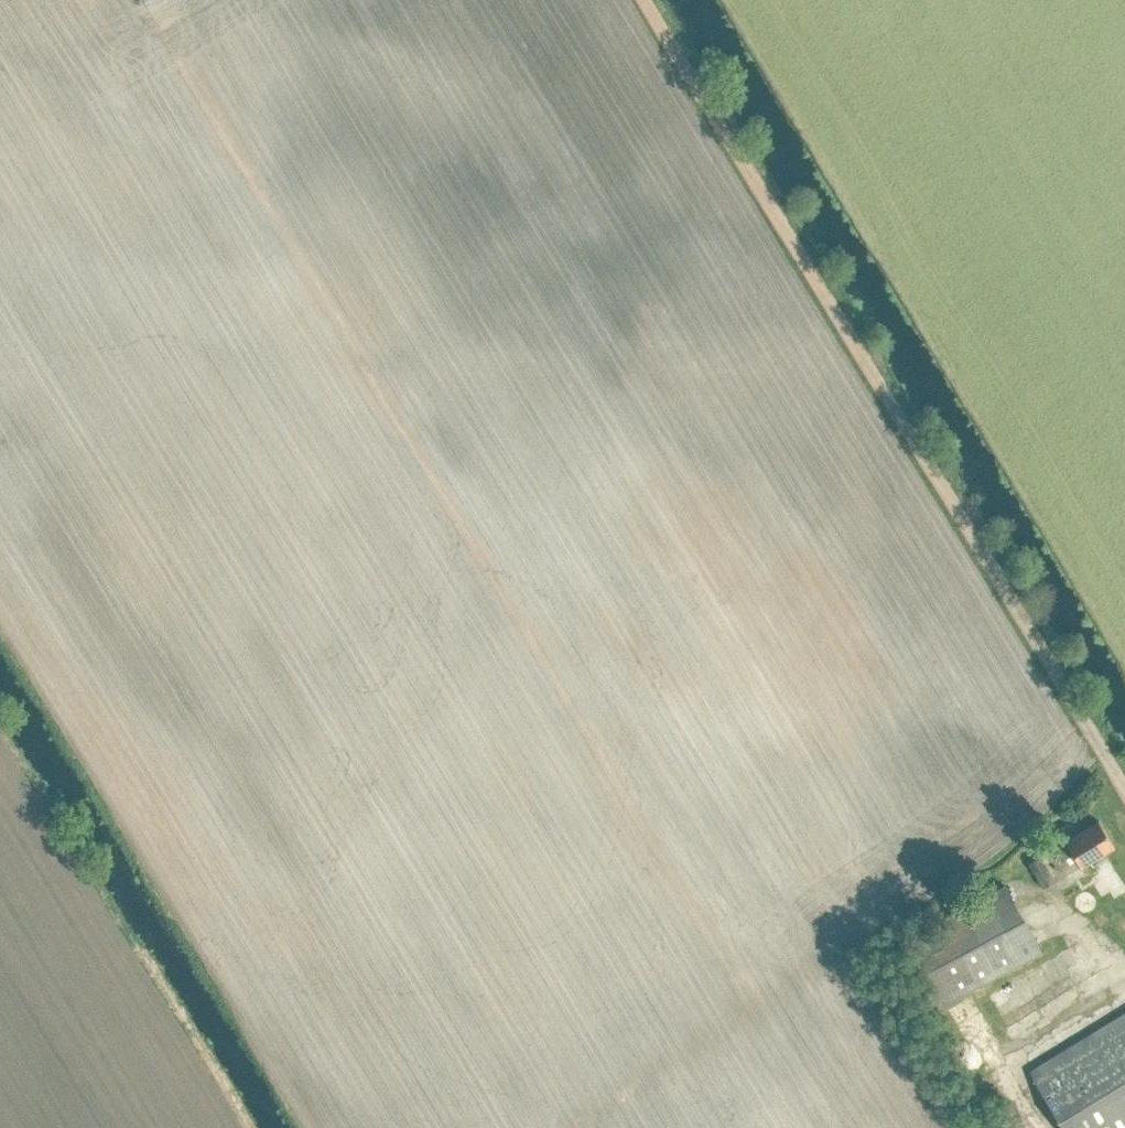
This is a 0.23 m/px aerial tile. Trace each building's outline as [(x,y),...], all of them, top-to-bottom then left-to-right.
[(1082,865),(1115,845),(1100,820),(1067,840),(1055,848),(1062,860),(1075,852),(1082,865)] [(1030,866),(1042,886),(1054,879),(1042,859),(1030,866)] [(937,1004),(1040,947),(1002,878),(899,935),(937,1004)] [(1030,1071),(1065,1127),(1124,1127),(1124,1012),(1030,1071)]
